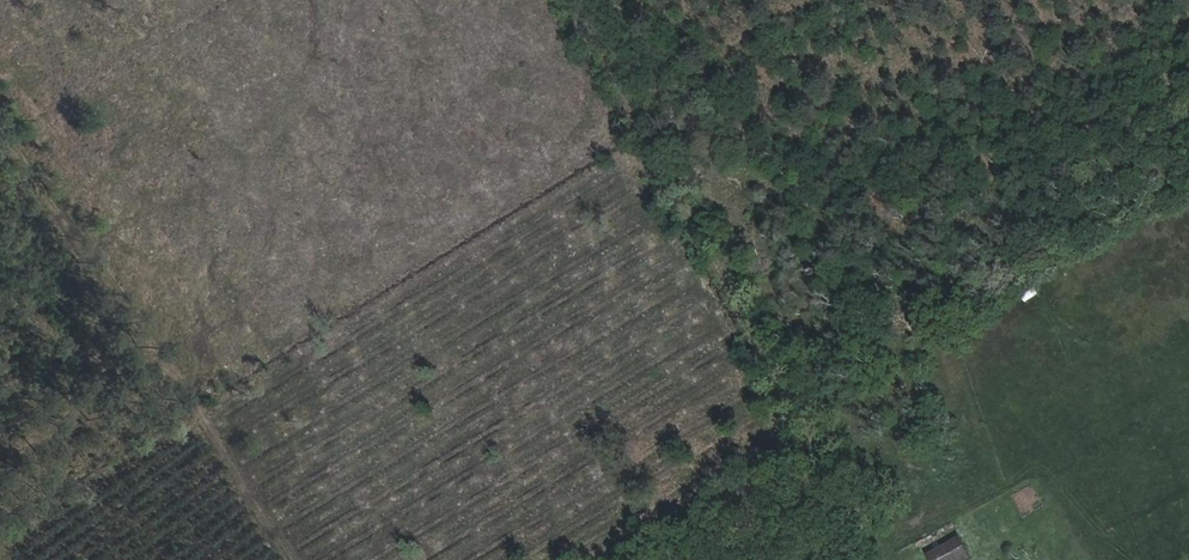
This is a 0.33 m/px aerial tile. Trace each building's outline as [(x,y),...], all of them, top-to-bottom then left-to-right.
[(928,554),(932,559),(961,559),(969,556),(959,536),(928,554)]
